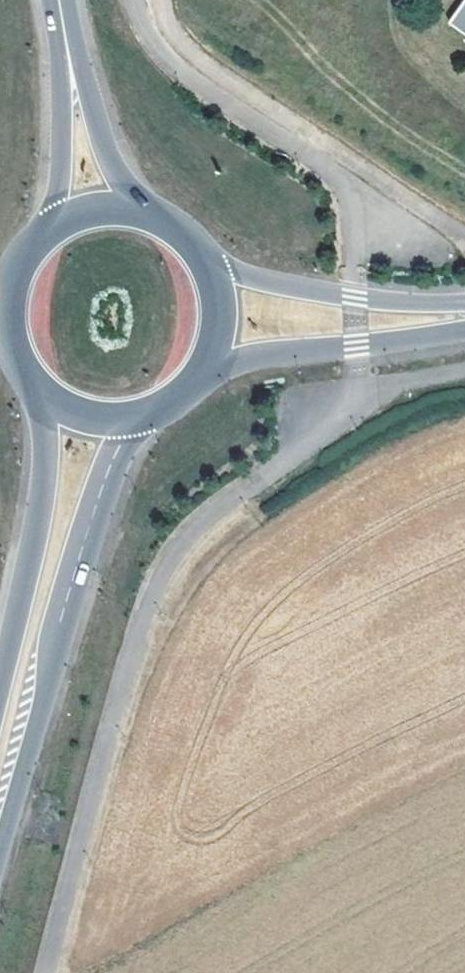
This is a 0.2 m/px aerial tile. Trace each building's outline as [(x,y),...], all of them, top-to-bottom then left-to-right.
[(449,22),(464,33),(464,0),(449,22)]
